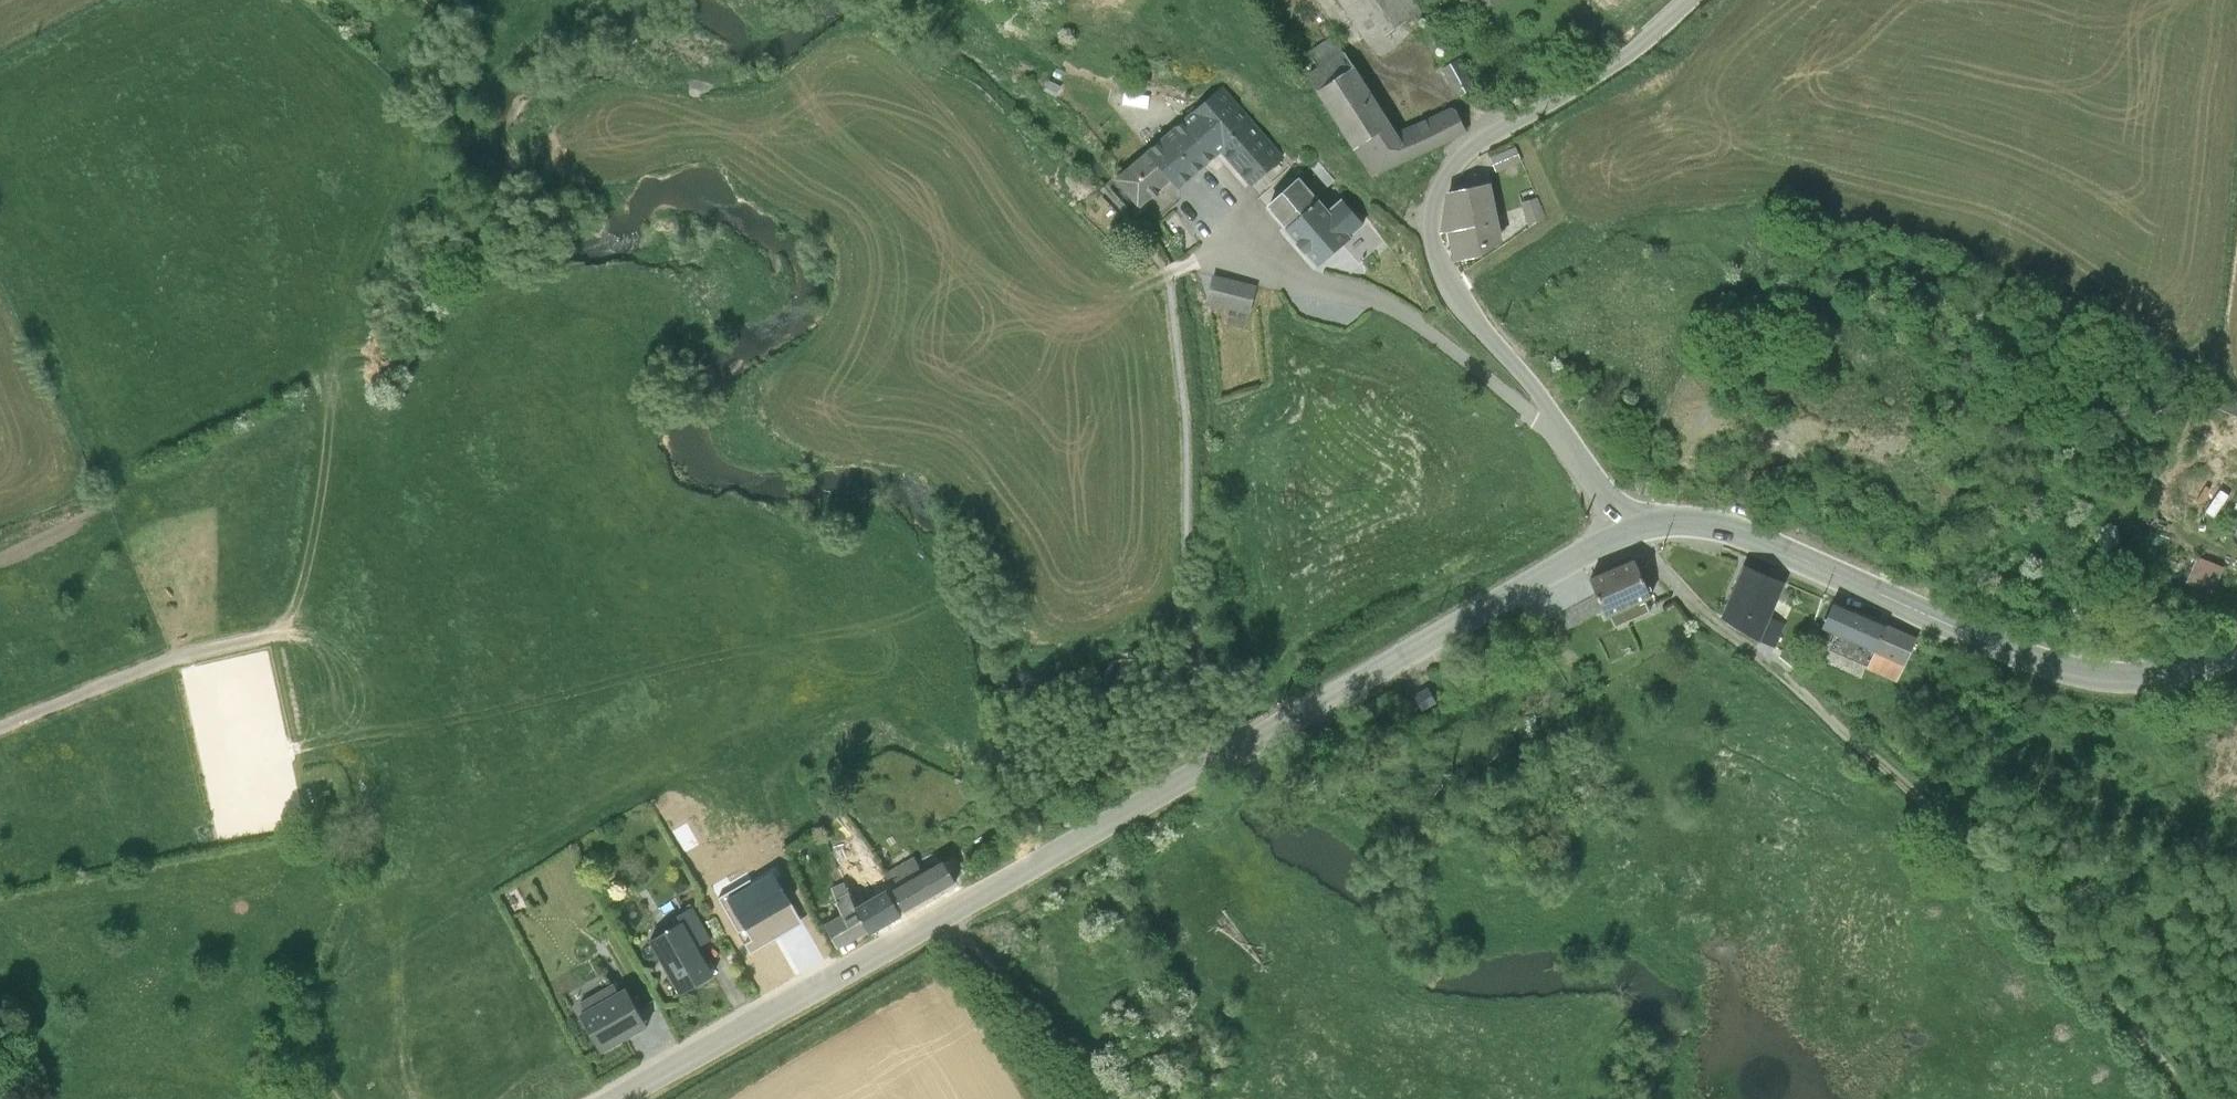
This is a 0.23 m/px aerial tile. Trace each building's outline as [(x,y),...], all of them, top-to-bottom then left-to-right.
[(1414,0),(1342,0),(1370,42),(1420,9),(1414,0)] [(1468,15),(1500,0),(1461,0),(1468,15)] [(1353,66),(1315,89),(1371,174),(1466,130),(1458,108),(1449,104),(1396,128),(1353,66)] [(1251,186),(1286,155),(1224,82),(1115,175),(1138,206),(1171,178),(1178,186),(1222,151),(1251,186)] [(1515,145),(1490,155),(1495,169),(1521,159),(1515,145)] [(1352,235),(1297,176),(1264,206),(1319,266),(1352,235)] [(1504,238),(1489,181),(1449,191),(1441,229),(1447,229),(1453,258),(1481,252),(1504,238)] [(1545,215),(1537,195),(1521,201),(1529,221),(1545,215)] [(1220,275),(1213,303),(1250,310),(1258,282),(1220,275)] [(2213,402),(2236,415),(2236,398),(2220,389),(2213,402)] [(2200,486),(2170,476),(2162,504),(2188,514),(2200,486)] [(2220,562),(2135,525),(2123,552),(2209,592),(2220,562)] [(1592,578),(1597,590),(1608,615),(1652,597),(1636,560),(1592,578)] [(1777,577),(1744,562),(1718,617),(1767,640),(1779,616),(1763,608),(1777,577)] [(1830,603),(1820,629),(1873,650),(1866,667),(1899,680),(1916,638),(1872,620),(1830,603)] [(1429,689),(1414,698),(1423,714),(1438,705),(1429,689)] [(888,872),(896,886),(922,872),(913,857),(888,872)] [(856,906),(876,894),(855,858),(836,865),(856,906)] [(896,886),(893,888),(905,909),(955,881),(942,860),(922,872),(896,886)] [(823,920),(839,947),(870,929),(856,906),(842,878),(830,885),(841,910),(823,920)] [(876,894),(856,906),(870,929),(900,911),(886,888),(876,894)] [(714,939),(694,905),(681,912),(686,920),(701,947),(714,939)] [(686,920),(652,938),(680,993),(714,972),(701,947),(686,920)] [(613,994),(581,1011),(601,1049),(647,1025),(626,987),(613,994)]
